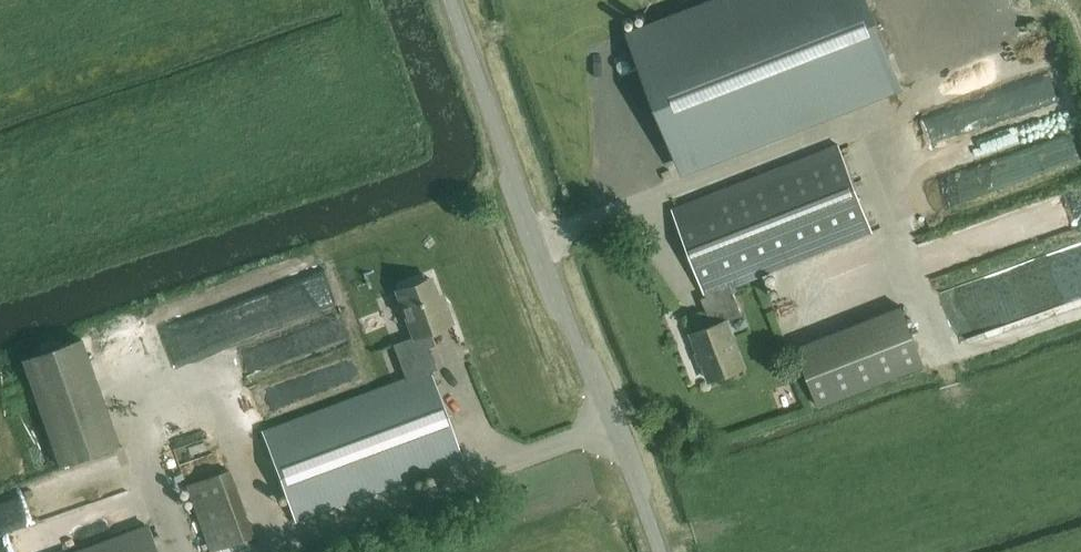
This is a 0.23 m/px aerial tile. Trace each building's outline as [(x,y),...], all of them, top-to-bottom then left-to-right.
[(627,32),(679,166),(898,81),(867,0),(709,0),(627,32)] [(982,83),(1055,67),(1049,41),(976,57),(982,83)] [(898,124),(954,106),(945,77),(888,95),(898,124)] [(904,169),(1064,109),(1054,82),(915,134),(919,146),(899,154),(904,169)] [(903,176),(910,201),(1080,158),(1080,133),(1080,131),(903,176)] [(745,368),(726,321),(742,315),(731,288),(872,233),(838,143),(671,209),(705,297),(701,299),(708,318),(704,320),(708,328),(690,335),(709,382),(745,368)] [(663,182),(671,178),(668,171),(660,174),(663,182)] [(1071,213),(1070,212),(1080,209),(1080,194),(1080,192),(1080,184),(1080,180),(1008,205),(1012,217),(1028,211),(1033,227),(1071,213)] [(316,277),(181,316),(194,360),(196,359),(204,389),(242,378),(245,387),(350,357),(334,304),(325,307),(316,277)] [(396,291),(412,337),(392,345),(404,378),(261,431),(293,521),(463,459),(430,372),(435,369),(427,348),(434,346),(428,331),(451,323),(444,302),(439,304),(430,279),(396,291)] [(901,307),(796,347),(819,406),(923,365),(901,307)] [(148,317),(149,326),(176,322),(175,314),(148,317)] [(117,439),(80,333),(20,354),(58,459),(117,439)] [(254,536),(229,469),(186,485),(211,551),(254,536)] [(148,524),(70,551),(159,551),(148,524)]
